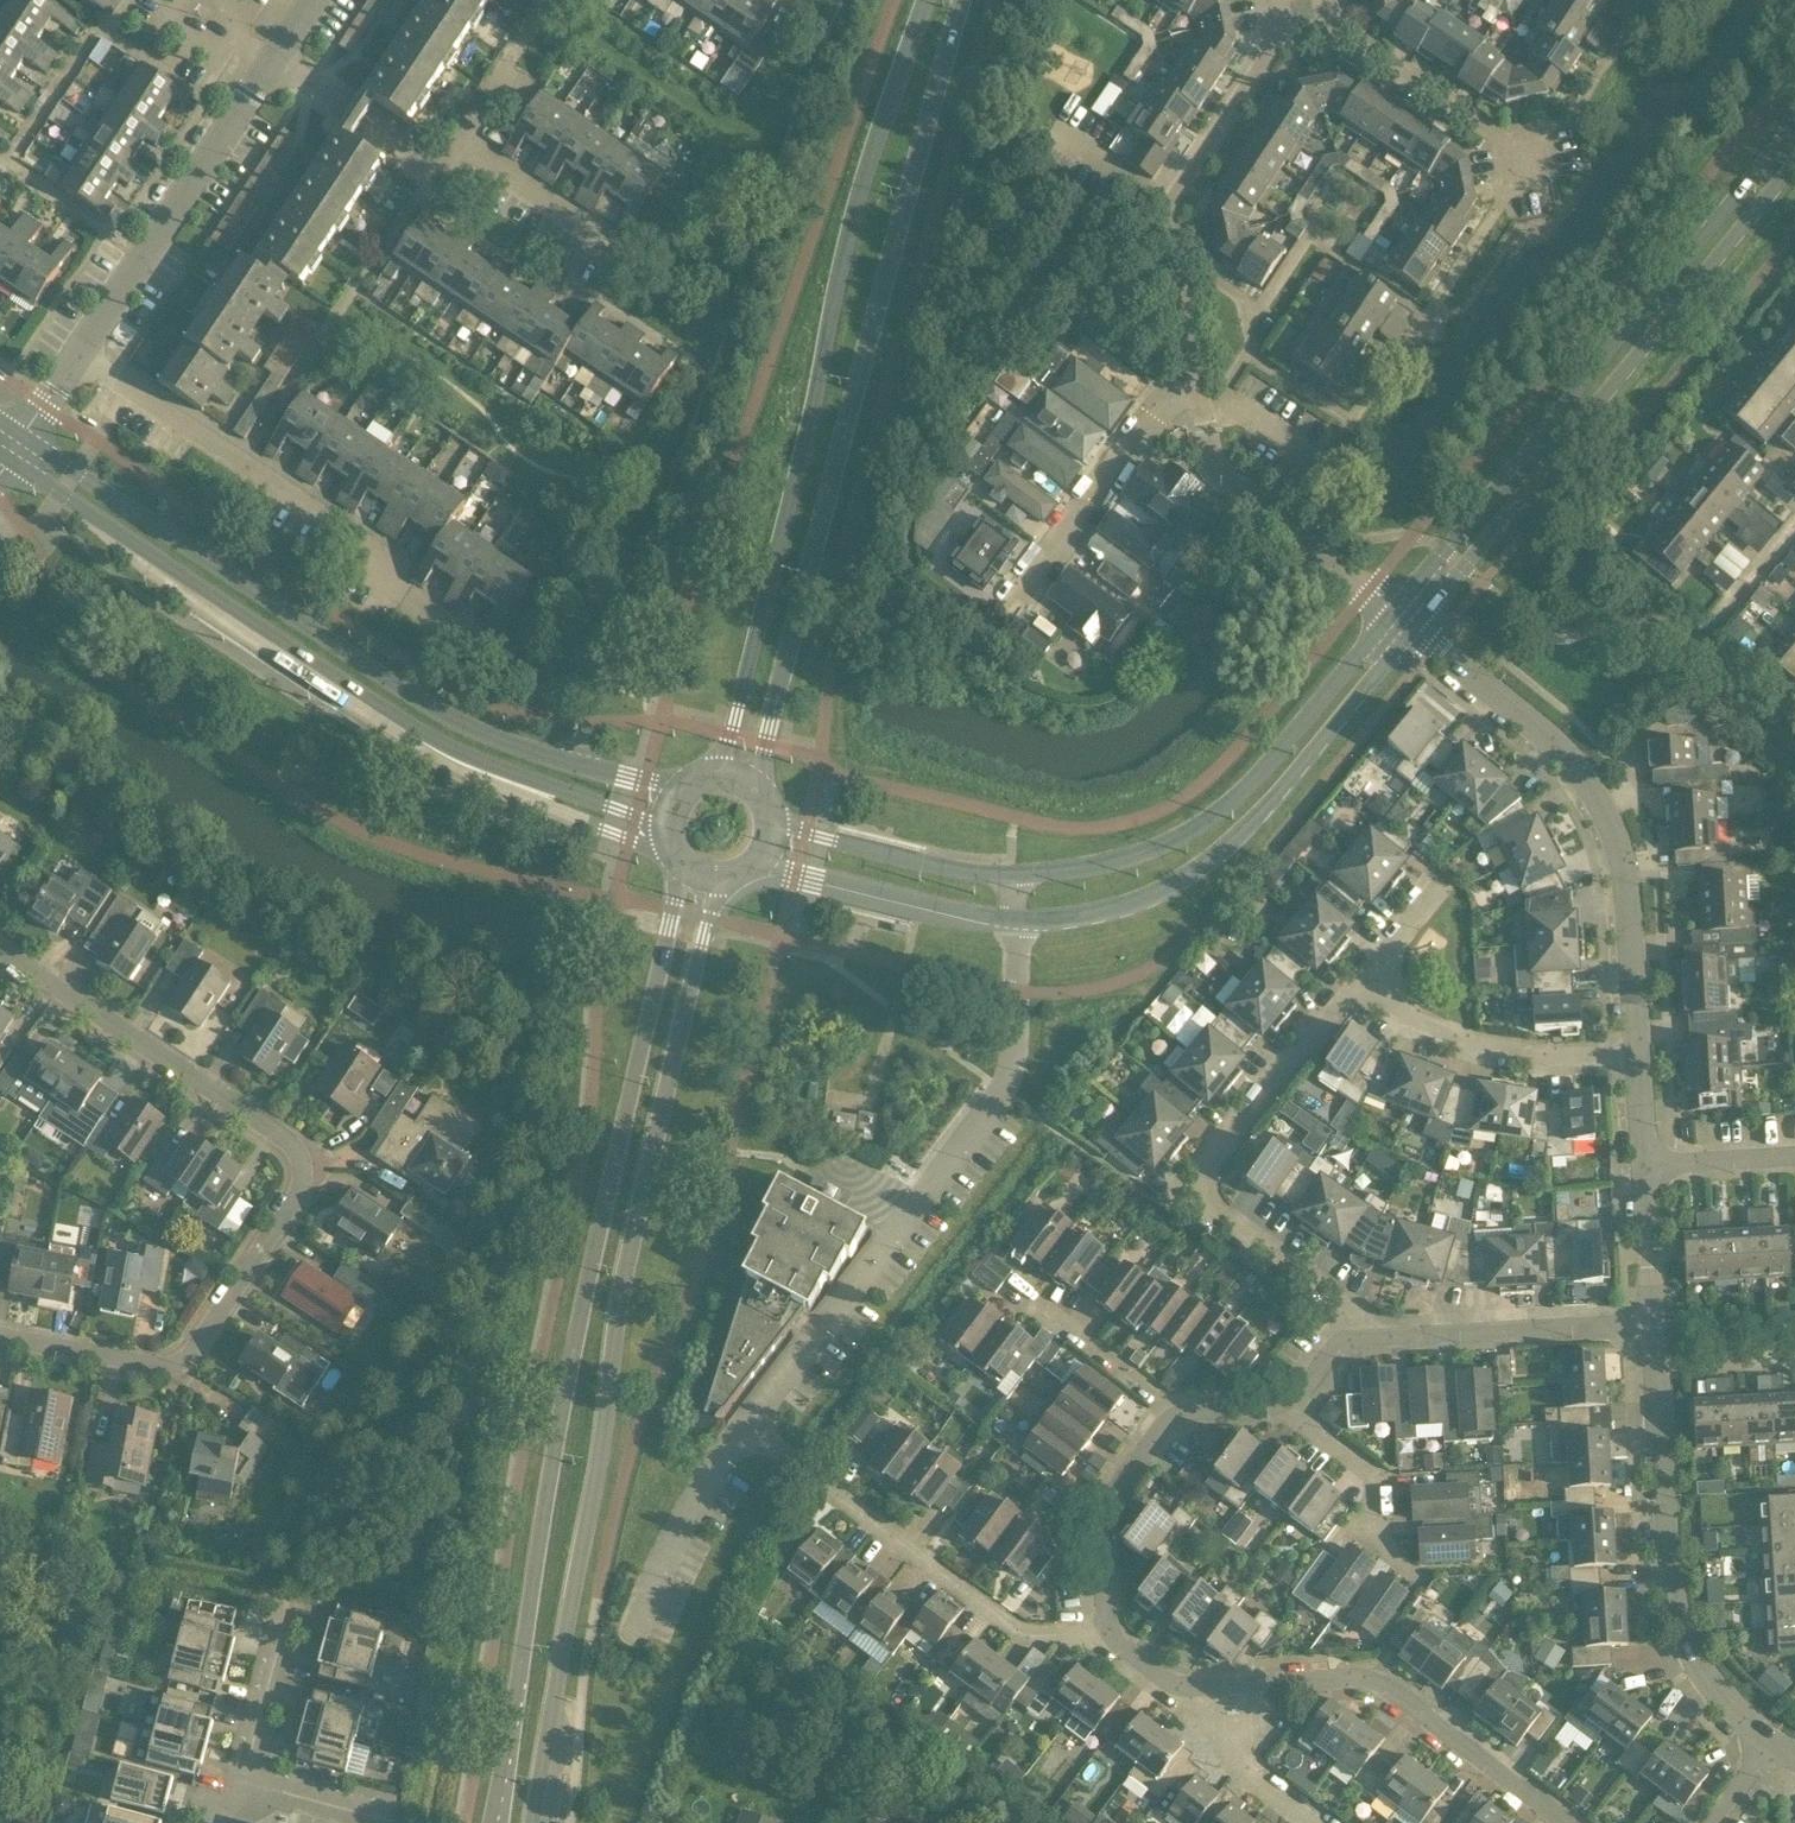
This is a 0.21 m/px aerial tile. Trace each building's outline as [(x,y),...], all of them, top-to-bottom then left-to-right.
[(41,0),(9,0),(5,6),(43,31),(50,19),(72,33),(78,24),(41,0)] [(98,10),(109,17),(115,7),(105,0),(83,0),(98,10)] [(382,5),(373,0),(370,0),(366,5),(377,12),(382,5)] [(369,98),(411,126),(412,124),(409,122),(488,3),(492,5),(493,4),(488,0),(435,0),(369,98)] [(646,3),(656,10),(663,0),(649,0),(646,3)] [(692,0),(663,0),(656,10),(665,16),(674,1),(686,9),(692,0)] [(686,9),(697,16),(687,30),(697,36),(721,0),(692,0),(686,9)] [(693,43),(701,48),(715,28),(726,35),(750,0),(721,0),(697,36),(693,43)] [(763,4),(756,0),(750,0),(726,35),(737,42),(728,56),(737,62),(731,71),(749,82),(769,53),(752,42),(779,1),(778,0),(766,0),(763,4)] [(1163,6),(1179,17),(1182,12),(1188,17),(1199,0),(1167,0),(1163,6)] [(1188,17),(1197,23),(1199,30),(1231,23),(1227,3),(1222,0),(1199,0),(1188,17)] [(1377,19),(1383,22),(1380,27),(1395,36),(1415,5),(1408,0),(1373,0),(1377,19)] [(1495,0),(1482,0),(1477,7),(1486,13),(1490,8),(1495,0)] [(1502,2),(1499,0),(1495,0),(1490,8),(1501,15),(1505,14),(1502,2)] [(1502,2),(1505,14),(1512,12),(1510,0),(1502,2)] [(1512,12),(1516,12),(1523,1),(1522,0),(1510,0),(1512,12)] [(1541,0),(1537,0),(1523,21),(1542,33),(1573,53),(1574,51),(1588,31),(1541,0)] [(1587,0),(1541,0),(1588,31),(1602,10),(1587,0)] [(1602,10),(1608,0),(1587,0),(1602,10)] [(1634,0),(1615,0),(1614,2),(1628,11),(1635,1),(1634,0)] [(377,12),(366,5),(362,12),(373,19),(377,12)] [(1415,5),(1395,36),(1394,38),(1416,53),(1441,16),(1425,5),(1422,9),(1415,5)] [(0,13),(0,31),(51,65),(57,55),(36,41),(43,31),(5,6),(0,13)] [(1121,25),(1128,15),(1117,8),(1110,17),(1121,25)] [(368,26),(373,19),(362,12),(357,19),(368,26)] [(503,27),(514,34),(522,22),(521,22),(510,15),(503,27)] [(1128,15),(1122,25),(1132,32),(1139,22),(1128,15)] [(1441,16),(1416,53),(1432,63),(1435,59),(1440,62),(1462,30),(1441,16)] [(368,26),(357,19),(353,26),(363,33),(368,26)] [(653,38),(659,29),(649,22),(643,32),(653,38)] [(1231,23),(1199,30),(1200,37),(1194,46),(1225,67),(1235,52),(1231,49),(1235,43),(1231,23)] [(1592,34),(1606,43),(1613,33),(1599,24),(1592,34)] [(1142,25),(1136,34),(1141,38),(1154,35),(1153,32),(1142,25)] [(359,39),(363,33),(353,26),(348,32),(359,39)] [(1462,30),(1440,62),(1446,66),(1443,70),(1459,81),(1483,44),(1462,30)] [(16,71),(24,59),(45,73),(51,65),(0,31),(0,60),(16,71)] [(359,39),(348,32),(344,39),(354,46),(359,39)] [(1532,57),(1564,78),(1565,79),(1581,55),(1574,51),(1573,53),(1542,33),(1532,48),(1537,51),(1532,57)] [(1606,43),(1592,34),(1586,44),(1600,54),(1606,43)] [(350,53),(354,46),(344,39),(339,46),(350,53)] [(1142,46),(1139,51),(1149,58),(1156,47),(1155,44),(1142,46)] [(1483,44),(1459,81),(1481,96),(1482,95),(1503,63),(1496,59),(1499,55),(1483,44)] [(1227,68),(1225,67),(1194,46),(1190,53),(1185,50),(1175,65),(1212,90),(1227,68)] [(1137,55),(1130,66),(1139,72),(1147,62),(1137,55)] [(182,106),(188,97),(126,56),(119,66),(133,75),(126,86),(164,111),(172,99),(182,106)] [(1519,68),(1526,99),(1546,95),(1549,89),(1554,93),(1564,78),(1532,57),(1526,66),(1519,68)] [(24,105),(25,104),(30,96),(9,82),(16,71),(0,60),(0,89),(24,105)] [(1503,63),(1482,95),(1497,104),(1500,100),(1505,104),(1526,99),(1519,68),(1512,69),(1503,63)] [(1212,90),(1175,65),(1164,81),(1169,84),(1166,89),(1198,111),(1212,90)] [(1132,83),(1139,72),(1130,66),(1122,77),(1132,83)] [(1110,84),(1122,92),(1127,84),(1116,76),(1110,84)] [(1340,117),(1361,86),(1347,76),(1344,81),(1338,77),(1318,81),(1324,113),(1331,111),(1340,117)] [(1317,114),(1324,113),(1318,81),(1298,85),(1294,91),(1290,88),(1280,103),(1311,123),(1317,114)] [(1344,126),(1360,137),(1385,100),(1362,85),(1361,86),(1340,117),(1347,122),(1344,126)] [(157,122),(164,111),(126,86),(119,97),(105,88),(99,97),(160,138),(167,128),(157,122)] [(1198,111),(1166,89),(1161,86),(1146,108),(1179,130),(1183,124),(1187,127),(1198,111)] [(19,113),(24,105),(0,89),(0,101),(19,113)] [(526,138),(537,145),(562,107),(541,93),(540,94),(502,152),(512,159),(526,138)] [(37,101),(30,96),(25,104),(32,109),(37,101)] [(154,147),(160,138),(99,97),(92,106),(107,116),(100,126),(138,151),(145,141),(154,147)] [(1384,146),(1406,114),(1385,100),(1360,137),(1376,147),(1379,143),(1384,146)] [(1311,123),(1280,103),(1278,102),(1263,124),(1300,149),(1311,133),(1307,130),(1311,123)] [(450,106),(444,114),(453,121),(459,112),(450,106)] [(583,120),(562,107),(537,145),(548,152),(534,174),(543,180),(583,120)] [(1161,167),(1168,156),(1180,138),(1176,135),(1179,130),(1146,108),(1131,131),(1144,139),(1136,150),(1161,167)] [(660,114),(656,121),(664,126),(669,120),(660,114)] [(1387,154),(1403,165),(1427,128),(1406,114),(1384,146),(1390,150),(1387,154)] [(603,134),(583,120),(543,180),(553,186),(567,165),(577,172),(603,134)] [(257,270),(281,286),(286,277),(303,288),(305,286),(301,284),(379,165),(383,168),(385,166),(348,142),(352,136),(331,121),(323,134),(340,145),(257,270)] [(1290,165),(1300,149),(1263,124),(1249,146),(1282,167),(1286,162),(1290,165)] [(131,162),(138,151),(100,126),(92,137),(78,128),(72,136),(134,178),(140,168),(131,162)] [(1428,176),(1449,144),(1450,143),(1427,128),(1403,165),(1419,176),(1421,171),(1428,176)] [(294,136),(284,130),(279,137),(289,143),(294,136)] [(623,147),(603,134),(577,172),(589,179),(575,200),(584,206),(623,147)] [(128,187),(134,178),(72,136),(66,145),(81,154),(73,166),(111,191),(118,180),(128,187)] [(289,143),(279,137),(275,143),(285,150),(289,143)] [(285,150),(275,143),(270,150),(281,157),(285,150)] [(1437,182),(1439,189),(1470,182),(1466,162),(1461,158),(1464,154),(1449,144),(1428,176),(1437,182)] [(1282,167),(1249,146),(1235,167),(1272,191),(1283,176),(1278,173),(1282,167)] [(643,160),(623,147),(584,206),(593,212),(607,192),(618,199),(643,160)] [(615,225),(615,226),(621,230),(625,233),(631,225),(650,197),(664,174),(673,161),(652,147),(643,160),(618,199),(628,206),(626,209),(615,225)] [(281,157),(270,150),(265,157),(276,164),(281,157)] [(1136,150),(1127,163),(1152,180),(1161,167),(1136,150)] [(1340,153),(1337,154),(1339,166),(1345,170),(1351,160),(1340,153)] [(36,161),(27,154),(22,161),(31,167),(36,161)] [(1325,156),(1318,167),(1327,173),(1331,168),(1328,156),(1325,156)] [(261,164),(272,171),(276,164),(265,157),(261,164)] [(1362,167),(1351,160),(1345,170),(1355,177),(1362,167)] [(256,171),(267,178),(272,171),(261,164),(256,171)] [(104,202),(111,191),(73,166),(65,177),(51,168),(45,177),(107,219),(113,209),(104,202)] [(1262,207),(1272,191),(1235,167),(1220,189),(1222,190),(1253,211),(1257,204),(1262,207)] [(1320,184),(1327,173),(1318,167),(1311,177),(1320,184)] [(267,178),(256,171),(252,178),(263,185),(267,178)] [(1374,175),(1368,185),(1378,192),(1385,182),(1374,175)] [(263,185),(252,178),(247,184),(258,191),(263,185)] [(1385,182),(1378,192),(1384,196),(1396,193),(1395,190),(1385,182)] [(1440,196),(1434,205),(1465,226),(1475,211),(1471,208),(1474,203),(1470,182),(1439,189),(1440,196)] [(243,191),(254,198),(258,191),(247,184),(243,191)] [(1253,211),(1222,190),(1212,205),(1216,208),(1213,214),(1217,234),(1248,227),(1247,220),(1253,211)] [(1296,200),(1305,206),(1312,196),(1303,190),(1296,200)] [(249,205),(251,203),(254,198),(243,191),(238,198),(249,205)] [(238,198),(211,240),(229,253),(259,208),(251,203),(249,205),(238,198)] [(1296,200),(1288,211),(1289,214),(1301,212),(1305,206),(1296,200)] [(1385,204),(1382,209),(1391,216),(1398,205),(1398,201),(1385,204)] [(1425,209),(1415,224),(1452,249),(1467,227),(1465,226),(1434,205),(1430,211),(1425,209)] [(1384,226),(1391,216),(1382,209),(1375,220),(1384,226)] [(424,212),(383,274),(393,281),(402,267),(413,274),(438,236),(428,229),(434,219),(424,212)] [(0,231),(0,271),(33,221),(24,215),(9,237),(0,231)] [(14,293),(39,256),(28,249),(43,228),(33,221),(0,271),(0,284),(14,293)] [(1303,221),(1291,223),(1291,226),(1303,233),(1309,224),(1303,221)] [(1415,224),(1401,246),(1433,268),(1437,262),(1441,265),(1452,249),(1415,224)] [(1380,232),(1370,226),(1363,237),(1373,243),(1380,232)] [(1250,234),(1248,227),(1217,234),(1221,254),(1226,258),(1223,262),(1238,272),(1259,240),(1250,234)] [(449,243),(438,236),(413,274),(424,282),(415,296),(424,302),(465,239),(455,233),(449,243)] [(474,245),(465,239),(424,302),(434,308),(444,293),(454,300),(479,262),(468,255),(474,245)] [(1265,245),(1259,240),(1238,272),(1237,273),(1261,288),(1285,251),(1268,240),(1265,245)] [(50,264),(39,256),(14,293),(35,307),(74,248),(65,242),(50,264)] [(1430,273),(1433,268),(1401,246),(1386,268),(1423,293),(1434,276),(1430,273)] [(216,304),(253,328),(262,314),(279,326),(287,314),(270,302),(279,289),(283,291),(285,289),(281,286),(257,270),(241,259),(239,261),(243,264),(216,304)] [(489,269),(479,262),(454,300),(466,308),(456,322),(465,328),(505,266),(495,260),(489,269)] [(515,273),(505,266),(465,328),(471,332),(474,334),(483,319),(494,327),(519,289),(509,282),(515,273)] [(1381,323),(1396,301),(1347,268),(1332,290),(1381,323)] [(529,296),(519,289),(494,327),(506,334),(496,349),(505,355),(546,293),(536,286),(529,296)] [(1381,323),(1332,290),(1318,312),(1367,344),(1381,323)] [(555,299),(546,293),(505,355),(514,361),(524,346),(534,353),(559,316),(549,309),(555,299)] [(189,344),(226,368),(235,355),(252,366),(261,353),(244,342),(253,328),(216,304),(189,344)] [(595,305),(585,319),(586,320),(555,367),(565,373),(574,359),(584,366),(609,329),(598,322),(605,312),(595,305)] [(1367,344),(1318,312),(1304,333),(1353,366),(1367,344)] [(569,322),(559,316),(534,353),(546,361),(536,375),(545,382),(555,367),(586,320),(585,319),(576,313),(569,322)] [(1386,326),(1400,336),(1407,326),(1393,316),(1386,326)] [(285,378),(316,332),(297,319),(264,369),(272,375),(274,371),(285,378)] [(609,329),(584,366),(596,374),(586,388),(595,394),(636,333),(626,326),(619,336),(609,329)] [(1379,336),(1394,346),(1400,336),(1386,326),(1379,336)] [(1050,338),(1058,345),(1070,354),(1072,351),(1079,342),(1059,327),(1058,327),(1050,338)] [(465,328),(458,337),(465,342),(471,332),(465,328)] [(645,339),(636,333),(595,394),(605,401),(613,388),(623,394),(649,356),(638,349),(645,339)] [(1353,366),(1304,333),(1289,356),(1294,359),(1288,367),(1324,391),(1330,383),(1338,388),(1353,366)] [(1778,356),(1794,370),(1794,337),(1794,336),(1778,356)] [(226,406),(234,393),(217,382),(226,368),(189,344),(163,383),(159,380),(157,382),(202,412),(203,410),(200,408),(209,395),(226,406)] [(1054,374),(1070,354),(1058,345),(1042,366),(1054,374)] [(635,422),(677,360),(666,353),(660,363),(649,356),(623,394),(635,402),(626,416),(635,422)] [(1761,376),(1794,403),(1794,370),(1778,356),(1761,376)] [(1072,358),(1050,393),(1110,430),(1125,406),(1092,385),(1098,375),(1072,358)] [(1358,369),(1372,378),(1379,368),(1364,359),(1358,369)] [(1016,399),(1031,379),(1010,363),(994,383),(1016,399)] [(360,381),(363,376),(352,368),(346,378),(352,382),(360,381)] [(1351,379),(1365,388),(1372,378),(1358,369),(1351,379)] [(280,385),(285,378),(274,371),(272,375),(269,378),(280,385)] [(1745,396),(1794,437),(1794,420),(1789,415),(1794,408),(1794,403),(1761,376),(1745,396)] [(536,377),(530,387),(538,393),(545,382),(536,377)] [(280,385),(269,378),(264,386),(275,393),(280,385)] [(1044,388),(1033,379),(1017,400),(1029,408),(1044,388)] [(270,401),(275,393),(264,386),(259,394),(270,401)] [(538,395),(529,389),(522,399),(531,405),(538,395)] [(270,401),(259,394),(254,401),(265,408),(270,401)] [(264,454),(274,460),(287,440),(298,448),(325,408),(304,394),(264,454)] [(1745,396),(1728,416),(1764,446),(1773,436),(1794,454),(1794,453),(1794,437),(1745,396)] [(1101,434),(1045,397),(1026,424),(1083,462),(1101,434)] [(260,416),(265,408),(254,401),(249,409),(260,416)] [(345,422),(325,408),(298,448),(308,454),(295,474),(305,481),(345,422)] [(260,416),(249,409),(244,417),(255,424),(260,416)] [(1019,422),(1007,414),(992,434),(1003,443),(1019,422)] [(249,431),(255,424),(244,417),(239,425),(249,431)] [(345,422),(305,481),(314,487),(327,467),(339,475),(365,435),(345,422)] [(239,425),(234,433),(244,439),(249,431),(239,425)] [(1018,429),(1001,453),(1063,496),(1080,472),(1018,429)] [(385,449),(365,435),(339,475),(349,481),(336,501),(345,508),(385,449)] [(949,456),(964,468),(979,448),(964,436),(949,456)] [(1728,444),(1711,465),(1747,494),(1759,479),(1766,485),(1774,475),(1760,463),(1756,467),(1728,444)] [(994,457),(982,448),(966,469),(978,478),(994,457)] [(385,449),(345,508),(355,514),(368,494),(379,502),(405,462),(385,449)] [(1643,475),(1655,484),(1669,466),(1658,457),(1643,475)] [(426,476),(405,462),(379,502),(390,509),(376,529),(386,535),(426,476)] [(1200,505),(1140,462),(1119,491),(1180,534),(1200,505)] [(1054,508),(994,464),(977,487),(1037,532),(1054,508)] [(1747,494),(1711,465),(1695,484),(1730,514),(1735,509),(1747,494)] [(502,469),(494,481),(504,487),(512,475),(502,469)] [(426,476),(386,535),(395,541),(408,521),(419,529),(446,489),(426,476)] [(1695,484),(1678,504),(1714,534),(1726,519),(1733,524),(1741,514),(1735,509),(1730,514),(1695,484)] [(416,556),(425,561),(426,562),(452,523),(453,523),(467,503),(446,489),(419,529),(430,536),(416,556)] [(1698,554),(1702,548),(1714,534),(1678,504),(1666,494),(1650,514),(1662,524),(1698,554)] [(1173,542),(1122,502),(1103,527),(1154,567),(1173,542)] [(1197,533),(1209,541),(1224,520),(1212,512),(1197,533)] [(1748,520),(1741,514),(1733,524),(1740,530),(1748,520)] [(536,529),(540,522),(530,515),(525,522),(536,529)] [(1018,544),(982,518),(948,565),(983,591),(1018,544)] [(426,562),(425,561),(411,581),(421,588),(435,567),(448,576),(474,537),(453,523),(452,523),(426,562)] [(1709,554),(1702,548),(1698,554),(1662,524),(1645,545),(1641,545),(1633,554),(1672,585),(1694,558),(1701,564),(1709,554)] [(1139,573),(1084,531),(1070,549),(1096,570),(1090,577),(1127,605),(1140,589),(1131,583),(1139,573)] [(493,550),(474,537),(448,576),(457,582),(443,602),(453,609),(493,550)] [(1172,567),(1183,575),(1199,555),(1187,546),(1172,567)] [(493,550),(453,609),(462,615),(475,595),(487,602),(513,563),(493,550)] [(1716,560),(1709,554),(1701,564),(1708,570),(1716,560)] [(1794,573),(1794,572),(1794,557),(1791,554),(1783,564),(1794,573)] [(497,609),(484,628),(483,629),(494,636),(533,577),(513,563),(487,602),(497,609)] [(1779,587),(1788,576),(1779,568),(1770,579),(1779,587)] [(1124,617),(1065,572),(1046,596),(1105,641),(1124,617)] [(1165,601),(1173,589),(1162,581),(1146,601),(1158,610),(1165,601)] [(1091,643),(1033,598),(1019,616),(1077,661),(1091,643)] [(1133,644),(1148,624),(1136,615),(1121,636),(1133,644)] [(1051,645),(1028,627),(1020,638),(1042,656),(1051,645)] [(1786,642),(1794,648),(1794,631),(1786,642)] [(1786,642),(1770,662),(1794,683),(1794,648),(1786,642)] [(1673,711),(1684,728),(1701,718),(1684,704),(1673,711)] [(1412,786),(1422,774),(1448,742),(1437,733),(1440,729),(1417,710),(1416,712),(1410,708),(1399,721),(1405,726),(1388,746),(1405,760),(1395,772),(1412,786)] [(343,718),(340,723),(361,738),(365,732),(343,718)] [(1692,741),(1645,744),(1645,745),(1646,745),(1648,770),(1647,770),(1647,772),(1650,772),(1667,770),(1668,784),(1681,784),(1721,781),(1726,781),(1725,766),(1708,766),(1707,741),(1692,742),(1692,741)] [(1455,800),(1489,759),(1476,749),(1471,754),(1462,747),(1459,751),(1448,742),(1422,774),(1455,800)] [(1502,770),(1489,759),(1455,800),(1472,814),(1462,826),(1476,837),(1521,802),(1503,787),(1506,783),(1497,775),(1502,770)] [(1669,825),(1669,826),(1717,823),(1715,798),(1722,797),(1721,781),(1681,784),(1681,798),(1668,799),(1668,800),(1669,800),(1670,825),(1669,825)] [(1392,810),(1375,795),(1366,807),(1383,821),(1392,810)] [(1521,802),(1476,837),(1485,854),(1499,847),(1509,867),(1555,841),(1548,826),(1541,829),(1536,819),(1531,822),(1521,802)] [(1407,817),(1395,809),(1384,822),(1395,831),(1407,817)] [(1322,812),(1315,821),(1324,828),(1329,822),(1329,817),(1322,812)] [(1380,820),(1353,853),(1394,888),(1404,875),(1399,870),(1406,861),(1402,857),(1412,845),(1380,820)] [(1717,823),(1669,826),(1670,826),(1672,851),(1671,851),(1671,852),(1673,852),(1687,851),(1688,866),(1711,864),(1726,863),(1725,847),(1718,848),(1717,823)] [(144,839),(128,832),(125,838),(141,845),(144,839)] [(13,848),(0,839),(0,868),(13,848)] [(1563,856),(1555,841),(1509,867),(1527,903),(1567,893),(1557,872),(1562,870),(1557,860),(1563,856)] [(1293,844),(1286,853),(1294,860),(1299,853),(1299,849),(1293,844)] [(1383,901),(1394,888),(1353,853),(1325,887),(1357,913),(1366,902),(1370,905),(1377,896),(1383,901)] [(1283,854),(1277,862),(1288,871),(1294,863),(1283,854)] [(1700,905),(1700,906),(1747,903),(1745,878),(1752,878),(1751,862),(1726,863),(1711,864),(1712,878),(1698,879),(1698,881),(1699,881),(1701,905),(1700,905)] [(52,882),(30,916),(56,934),(68,916),(87,929),(112,891),(81,870),(67,892),(52,882)] [(1298,920),(1339,954),(1350,941),(1345,936),(1352,927),(1348,924),(1357,913),(1325,887),(1313,877),(1300,893),(1313,903),(1298,920)] [(1248,897),(1254,901),(1260,901),(1266,894),(1257,887),(1248,897)] [(1530,948),(1583,943),(1582,926),(1575,927),(1574,915),(1569,915),(1567,893),(1527,903),(1530,946),(1530,948)] [(1508,902),(1508,903),(1510,907),(1524,904),(1519,896),(1508,902)] [(154,941),(153,941),(159,931),(160,930),(160,928),(160,927),(160,926),(159,925),(158,923),(158,922),(144,913),(119,897),(99,926),(113,935),(97,960),(127,980),(154,941)] [(1719,932),(1720,945),(1720,946),(1753,944),(1756,944),(1755,928),(1748,928),(1747,903),(1700,906),(1700,907),(1701,907),(1702,931),(1701,931),(1701,933),(1719,932)] [(1269,940),(1264,947),(1302,979),(1312,968),(1316,971),(1323,962),(1329,967),(1339,954),(1298,920),(1277,946),(1269,940)] [(183,982),(166,1006),(200,1029),(229,985),(196,963),(203,953),(185,941),(165,970),(183,982)] [(1515,947),(1517,990),(1573,987),(1572,972),(1577,972),(1577,961),(1584,960),(1583,943),(1530,948),(1530,946),(1515,947)] [(1265,960),(1244,986),(1285,1020),(1296,1007),(1290,1002),(1298,993),(1293,990),(1302,979),(1264,947),(1263,947),(1259,944),(1253,950),(1265,960)] [(1679,989),(1726,987),(1739,986),(1739,960),(1754,959),(1753,944),(1720,946),(1720,945),(1718,945),(1718,946),(1692,948),(1692,962),(1677,963),(1677,964),(1678,964),(1680,989),(1679,989)] [(1786,968),(1778,970),(1774,976),(1775,983),(1788,981),(1786,968)] [(1171,982),(1176,986),(1184,975),(1179,971),(1171,982)] [(1234,978),(1217,999),(1227,1007),(1217,1019),(1248,1045),(1257,1034),(1262,1038),(1269,1029),(1275,1033),(1285,1020),(1244,986),(1234,978)] [(1181,992),(1173,984),(1162,997),(1170,1004),(1181,992)] [(1573,987),(1517,990),(1517,1002),(1518,1012),(1534,1011),(1535,1032),(1561,1031),(1561,1038),(1578,1037),(1578,1030),(1581,1030),(1579,1001),(1573,1001),(1573,987)] [(1726,987),(1679,989),(1679,990),(1680,990),(1682,1015),(1681,1015),(1681,1016),(1696,1015),(1696,1029),(1735,1027),(1734,1011),(1728,1012),(1726,987)] [(261,990),(242,1020),(256,1029),(240,1055),(270,1074),(281,1057),(293,1066),(308,1043),(277,1022),(287,1007),(261,990)] [(1507,1003),(1517,1002),(1517,990),(1507,990),(1507,1003)] [(364,993),(353,1008),(378,1025),(388,1009),(364,993)] [(12,1020),(0,1012),(0,1037),(12,1020)] [(1239,1056),(1248,1045),(1217,1019),(1190,1052),(1231,1086),(1242,1073),(1236,1068),(1244,1060),(1239,1056)] [(1735,1027),(1696,1029),(1697,1044),(1682,1044),(1682,1046),(1684,1046),(1685,1070),(1684,1070),(1684,1071),(1731,1069),(1741,1068),(1740,1043),(1751,1042),(1751,1026),(1746,1027),(1737,1027),(1735,1027)] [(1340,1045),(1326,1067),(1317,1079),(1335,1091),(1335,1092),(1358,1108),(1366,1094),(1386,1058),(1384,1058),(1373,1050),(1376,1045),(1352,1029),(1350,1031),(1344,1027),(1335,1041),(1340,1045)] [(10,1052),(0,1045),(0,1067),(10,1052)] [(19,1095),(43,1111),(76,1062),(50,1045),(26,1081),(18,1076),(7,1094),(15,1100),(19,1095)] [(345,1046),(315,1090),(347,1112),(377,1067),(345,1046)] [(438,1047),(432,1056),(441,1062),(447,1053),(438,1047)] [(1220,1099),(1231,1086),(1190,1052),(1163,1086),(1194,1111),(1203,1100),(1208,1104),(1215,1095),(1220,1099)] [(1785,1064),(1790,1061),(1789,1056),(1785,1054),(1781,1056),(1781,1062),(1785,1064)] [(1398,1063),(1386,1058),(1366,1094),(1409,1111),(1429,1062),(1413,1056),(1411,1062),(1400,1058),(1398,1063)] [(7,1094),(18,1076),(25,1066),(12,1057),(0,1077),(0,1092),(6,1096),(7,1094)] [(76,1062),(43,1111),(68,1128),(64,1135),(71,1139),(84,1148),(104,1118),(84,1105),(98,1083),(101,1079),(76,1062)] [(1429,1062),(1409,1111),(1429,1119),(1423,1135),(1448,1145),(1453,1129),(1464,1090),(1451,1084),(1453,1079),(1442,1075),(1445,1068),(1429,1062)] [(1741,1068),(1731,1069),(1684,1071),(1684,1072),(1685,1072),(1687,1096),(1686,1096),(1686,1098),(1687,1098),(1688,1112),(1740,1109),(1739,1094),(1742,1090),(1741,1068)] [(383,1070),(371,1088),(385,1098),(397,1080),(383,1070)] [(1185,1122),(1194,1111),(1163,1086),(1151,1076),(1137,1093),(1149,1102),(1136,1119),(1177,1152),(1188,1139),(1182,1135),(1190,1126),(1185,1122)] [(380,1141),(372,1152),(420,1184),(423,1180),(444,1194),(468,1159),(460,1154),(478,1126),(433,1097),(415,1124),(400,1115),(418,1087),(403,1077),(373,1123),(385,1131),(383,1135),(384,1140),(380,1141)] [(1453,1129),(1448,1145),(1470,1148),(1473,1132),(1500,1136),(1508,1084),(1492,1081),(1490,1088),(1479,1086),(1478,1092),(1464,1090),(1453,1129)] [(1508,1084),(1500,1136),(1533,1142),(1531,1157),(1546,1159),(1548,1103),(1534,1101),(1535,1095),(1524,1093),(1525,1086),(1508,1084)] [(808,1085),(806,1100),(817,1101),(819,1086),(808,1085)] [(1549,1103),(1548,1103),(1546,1159),(1574,1158),(1573,1142),(1594,1141),(1593,1115),(1600,1114),(1599,1097),(1592,1098),(1592,1095),(1562,1097),(1563,1102),(1549,1103)] [(104,1118),(84,1148),(102,1160),(110,1147),(133,1162),(162,1119),(133,1100),(116,1126),(104,1118)] [(1769,1115),(1768,1106),(1748,1106),(1748,1117),(1769,1115)] [(831,1130),(856,1134),(855,1138),(864,1139),(872,1141),(876,1116),(859,1113),(859,1117),(834,1113),(831,1130)] [(1166,1165),(1177,1152),(1136,1119),(1122,1135),(1110,1125),(1096,1143),(1139,1178),(1149,1166),(1153,1170),(1161,1161),(1166,1165)] [(1311,1136),(1304,1147),(1317,1156),(1324,1145),(1332,1132),(1319,1123),(1312,1135),(1311,1136)] [(1252,1163),(1242,1176),(1248,1181),(1246,1183),(1270,1200),(1274,1195),(1285,1203),(1315,1160),(1279,1135),(1272,1145),(1258,1166),(1252,1163)] [(190,1192),(215,1155),(189,1137),(175,1158),(164,1150),(143,1182),(166,1196),(175,1182),(190,1192)] [(1237,1154),(1244,1159),(1253,1146),(1247,1142),(1237,1154)] [(35,1159),(34,1152),(28,1148),(21,1159),(31,1165),(35,1159)] [(1380,1170),(1388,1158),(1375,1149),(1367,1161),(1380,1170)] [(218,1230),(226,1217),(238,1199),(226,1192),(240,1171),(215,1155),(190,1192),(205,1202),(195,1216),(217,1231),(218,1230)] [(1317,1156),(1315,1160),(1285,1203),(1297,1211),(1294,1216),(1303,1222),(1299,1228),(1313,1238),(1343,1194),(1328,1183),(1337,1170),(1317,1156)] [(1448,1157),(1444,1172),(1453,1175),(1458,1160),(1448,1157)] [(1091,1188),(1097,1191),(1104,1181),(1094,1174),(1090,1180),(1091,1188)] [(722,1417),(803,1312),(869,1226),(867,1225),(866,1227),(781,1183),(782,1180),(780,1180),(707,1409),(710,1410),(712,1404),(723,1410),(719,1415),(722,1417)] [(1477,1183),(1476,1194),(1484,1196),(1486,1184),(1477,1183)] [(351,1192),(329,1226),(377,1258),(399,1224),(351,1192)] [(1359,1268),(1381,1220),(1388,1205),(1370,1193),(1361,1206),(1343,1194),(1313,1238),(1327,1247),(1331,1241),(1341,1248),(1344,1243),(1355,1251),(1351,1258),(1351,1262),(1359,1268)] [(400,1214),(428,1233),(436,1220),(408,1202),(400,1214)] [(1557,1224),(1555,1224),(1558,1280),(1573,1279),(1573,1284),(1603,1283),(1602,1280),(1610,1279),(1609,1263),(1601,1263),(1599,1221),(1569,1223),(1568,1206),(1556,1206),(1557,1224)] [(1039,1210),(1010,1248),(1026,1260),(1029,1256),(1042,1266),(1043,1267),(1068,1233),(1069,1233),(1073,1227),(1057,1215),(1053,1221),(1039,1210)] [(1772,1210),(1759,1211),(1763,1279),(1789,1277),(1787,1231),(1773,1232),(1772,1210)] [(1748,1233),(1735,1234),(1738,1280),(1763,1279),(1759,1211),(1747,1212),(1748,1233)] [(1721,1213),(1708,1214),(1712,1282),(1738,1280),(1735,1234),(1722,1235),(1721,1213)] [(1712,1282),(1708,1214),(1696,1215),(1697,1236),(1683,1237),(1686,1283),(1712,1282)] [(241,1227),(226,1217),(218,1230),(232,1240),(241,1227)] [(1424,1232),(1410,1283),(1427,1288),(1428,1281),(1439,1284),(1441,1279),(1464,1285),(1468,1244),(1471,1224),(1451,1218),(1445,1238),(1424,1232)] [(1410,1283),(1424,1232),(1381,1220),(1359,1268),(1368,1271),(1372,1268),(1375,1260),(1386,1263),(1385,1269),(1396,1272),(1394,1279),(1410,1283)] [(1515,1242),(1517,1295),(1533,1294),(1533,1287),(1545,1286),(1544,1280),(1558,1280),(1555,1224),(1533,1225),(1534,1241),(1515,1242)] [(0,1241),(0,1261),(17,1264),(14,1276),(11,1293),(40,1299),(48,1257),(50,1243),(33,1239),(2,1233),(0,1241)] [(1042,1266),(1039,1270),(1055,1282),(1058,1278),(1073,1289),(1080,1279),(1090,1287),(1105,1267),(1095,1259),(1103,1249),(1086,1237),(1082,1243),(1069,1233),(1068,1233),(1043,1267),(1042,1266)] [(1468,1244),(1464,1285),(1487,1284),(1487,1289),(1499,1289),(1500,1296),(1517,1295),(1515,1242),(1468,1244)] [(48,1257),(40,1299),(67,1304),(70,1287),(72,1275),(92,1279),(97,1252),(65,1245),(50,1243),(48,1257)] [(135,1316),(140,1291),(142,1280),(157,1283),(163,1252),(142,1248),(139,1262),(113,1257),(114,1253),(112,1253),(101,1310),(135,1316)] [(1192,1269),(1201,1257),(1196,1253),(1187,1266),(1192,1269)] [(992,1257),(984,1267),(1004,1282),(1012,1271),(992,1257)] [(343,1262),(330,1282),(303,1265),(282,1296),(337,1333),(358,1301),(361,1296),(378,1308),(388,1292),(361,1274),(343,1262)] [(981,1264),(972,1275),(976,1278),(995,1293),(1004,1282),(984,1267),(981,1264)] [(1105,1267),(1090,1287),(1100,1295),(1096,1301),(1111,1313),(1114,1308),(1120,1312),(1144,1279),(1124,1264),(1115,1275),(1105,1267)] [(1144,1279),(1120,1312),(1125,1316),(1121,1320),(1136,1332),(1142,1324),(1164,1294),(1163,1293),(1172,1282),(1153,1267),(1144,1279)] [(1164,1294),(1142,1324),(1156,1335),(1160,1330),(1165,1334),(1189,1301),(1188,1300),(1198,1287),(1179,1273),(1172,1282),(1163,1293),(1164,1294)] [(1234,1282),(1222,1273),(1216,1281),(1228,1290),(1234,1282)] [(1246,1307),(1253,1297),(1248,1293),(1241,1304),(1246,1307)] [(970,1301),(940,1341),(956,1353),(961,1347),(974,1357),(974,1358),(1000,1323),(1001,1324),(1003,1320),(988,1308),(985,1312),(970,1301)] [(1189,1301),(1165,1334),(1170,1338),(1166,1343),(1182,1354),(1187,1346),(1209,1316),(1208,1315),(1189,1301)] [(1187,1346),(1201,1357),(1205,1352),(1210,1356),(1235,1323),(1214,1308),(1208,1315),(1209,1316),(1187,1346)] [(974,1357),(969,1363),(985,1375),(1000,1386),(1004,1380),(1011,1371),(1021,1379),(1036,1358),(1026,1351),(1033,1342),(1017,1331),(1014,1334),(1001,1324),(1000,1323),(974,1358),(974,1357)] [(1235,1323),(1210,1356),(1215,1360),(1212,1365),(1227,1376),(1232,1369),(1242,1377),(1258,1356),(1248,1348),(1255,1339),(1235,1323)] [(259,1338),(242,1364),(276,1387),(273,1391),(302,1410),(331,1366),(320,1359),(284,1335),(275,1349),(259,1338)] [(1037,1359),(1035,1362),(1045,1370),(1052,1361),(1060,1350),(1050,1343),(1037,1359)] [(1138,1366),(1146,1356),(1138,1350),(1130,1360),(1138,1366)] [(1563,1383),(1604,1381),(1602,1354),(1561,1357),(1563,1383)] [(1510,1356),(1496,1357),(1498,1387),(1512,1386),(1510,1356)] [(1274,1382),(1283,1370),(1272,1361),(1263,1374),(1274,1382)] [(1070,1388),(1103,1413),(1106,1408),(1111,1412),(1123,1397),(1085,1368),(1070,1388)] [(1028,1370),(1022,1378),(1027,1382),(1033,1374),(1028,1370)] [(1364,1395),(1346,1397),(1348,1430),(1369,1428),(1369,1421),(1394,1419),(1396,1419),(1394,1398),(1392,1371),(1363,1373),(1364,1395)] [(1412,1397),(1394,1398),(1396,1419),(1394,1419),(1396,1441),(1417,1439),(1443,1437),(1442,1421),(1443,1421),(1442,1405),(1440,1373),(1411,1375),(1412,1397)] [(1443,1421),(1442,1421),(1443,1437),(1444,1443),(1464,1442),(1492,1440),(1488,1374),(1458,1376),(1460,1398),(1460,1404),(1442,1405),(1443,1421)] [(898,1375),(893,1379),(890,1385),(895,1390),(904,1389),(907,1384),(905,1378),(898,1375)] [(1773,1445),(1794,1444),(1794,1397),(1783,1398),(1782,1376),(1769,1377),(1773,1445)] [(1745,1400),(1748,1447),(1773,1445),(1769,1377),(1757,1378),(1758,1400),(1745,1400)] [(1718,1380),(1722,1448),(1748,1447),(1745,1400),(1732,1401),(1731,1379),(1718,1380)] [(1722,1448),(1718,1380),(1705,1381),(1707,1402),(1693,1403),(1695,1450),(1722,1448)] [(1550,1424),(1590,1421),(1589,1408),(1605,1407),(1604,1381),(1563,1383),(1564,1409),(1545,1410),(1546,1424),(1550,1424)] [(356,1396),(370,1405),(377,1394),(373,1392),(363,1385),(356,1396)] [(1099,1418),(1103,1413),(1070,1388),(1055,1408),(1092,1437),(1104,1422),(1099,1418)] [(961,1398),(951,1391),(944,1400),(954,1407),(961,1398)] [(32,1468),(35,1453),(59,1457),(69,1399),(31,1393),(25,1429),(4,1426),(0,1452),(0,1463),(32,1468)] [(1008,1422),(1015,1411),(1006,1404),(998,1414),(1008,1422)] [(1329,1405),(1320,1417),(1332,1426),(1338,1419),(1337,1412),(1329,1405)] [(249,1435),(244,1443),(198,1434),(190,1474),(199,1476),(194,1498),(229,1505),(234,1480),(237,1481),(248,1465),(254,1466),(281,1426),(252,1407),(238,1428),(249,1435)] [(87,1481),(113,1486),(111,1492),(140,1498),(143,1484),(156,1415),(118,1408),(111,1446),(94,1443),(87,1481)] [(1092,1437),(1055,1408),(1040,1427),(1073,1453),(1076,1448),(1081,1451),(1092,1437)] [(879,1420),(868,1412),(866,1410),(849,1432),(851,1433),(863,1442),(879,1420)] [(1590,1421),(1550,1424),(1552,1464),(1567,1463),(1609,1460),(1607,1434),(1591,1435),(1590,1421)] [(1069,1458),(1073,1453),(1040,1427),(1024,1448),(1028,1450),(1020,1460),(1041,1476),(1048,1466),(1062,1477),(1073,1461),(1069,1458)] [(925,1451),(926,1452),(930,1446),(914,1434),(910,1440),(896,1429),(888,1439),(878,1431),(862,1452),(873,1459),(867,1467),(882,1478),(885,1475),(899,1485),(900,1486),(925,1451)] [(1240,1511),(1255,1491),(1254,1490),(1272,1465),(1262,1457),(1265,1453),(1242,1435),(1240,1437),(1234,1433),(1224,1447),(1230,1451),(1205,1484),(1240,1511)] [(1121,1444),(1108,1434),(1102,1441),(1116,1452),(1121,1444)] [(1286,1448),(1272,1465),(1254,1490),(1255,1491),(1288,1516),(1312,1483),(1302,1475),(1305,1471),(1296,1464),(1300,1458),(1286,1448)] [(1501,1450),(1488,1450),(1487,1467),(1501,1467),(1501,1450)] [(939,1462),(926,1452),(925,1451),(900,1486),(899,1485),(896,1489),(912,1501),(914,1497),(929,1508),(932,1504),(942,1512),(958,1491),(948,1484),(960,1468),(943,1456),(939,1462)] [(1088,1464),(1099,1472),(1107,1462),(1096,1454),(1088,1464)] [(1426,1469),(1444,1468),(1443,1456),(1425,1457),(1426,1469)] [(1609,1460),(1567,1463),(1569,1489),(1564,1489),(1564,1503),(1594,1501),(1594,1488),(1610,1487),(1609,1460)] [(1098,1472),(1090,1466),(1082,1476),(1091,1482),(1098,1472)] [(1501,1481),(1500,1469),(1490,1470),(1492,1482),(1501,1481)] [(1320,1473),(1312,1483),(1288,1516),(1324,1542),(1348,1510),(1336,1501),(1339,1497),(1330,1490),(1334,1484),(1320,1473)] [(1447,1489),(1413,1491),(1415,1521),(1443,1519),(1463,1518),(1463,1516),(1482,1515),(1480,1489),(1479,1489),(1478,1473),(1446,1475),(1447,1489)] [(1723,1483),(1697,1484),(1698,1496),(1724,1496),(1723,1483)] [(1135,1494),(1126,1505),(1134,1511),(1143,1499),(1135,1494)] [(1017,1520),(1017,1521),(1022,1515),(1005,1503),(1001,1509),(987,1498),(980,1508),(969,1500),(954,1521),(964,1529),(958,1536),(974,1548),(977,1544),(990,1554),(991,1555),(1017,1520)] [(1794,1524),(1794,1498),(1758,1500),(1760,1527),(1794,1524)] [(1572,1543),(1613,1540),(1612,1514),(1595,1515),(1594,1501),(1564,1503),(1551,1504),(1552,1517),(1557,1517),(1559,1542),(1572,1541),(1572,1543)] [(1166,1559),(1167,1560),(1196,1520),(1178,1507),(1169,1520),(1152,1507),(1136,1528),(1130,1523),(1120,1537),(1126,1542),(1124,1544),(1147,1561),(1151,1557),(1162,1565),(1166,1559)] [(1463,1518),(1443,1519),(1444,1532),(1421,1533),(1423,1563),(1471,1560),(1470,1541),(1492,1540),(1490,1515),(1482,1515),(1463,1516),(1463,1518)] [(1030,1531),(1017,1521),(1017,1520),(991,1555),(990,1554),(987,1558),(1003,1570),(1006,1566),(1021,1577),(1026,1570),(1037,1578),(1058,1551),(1047,1543),(1051,1537),(1035,1525),(1030,1531)] [(1236,1545),(1245,1533),(1230,1522),(1221,1534),(1236,1545)] [(799,1556),(816,1533),(804,1524),(790,1549),(799,1556)] [(1760,1527),(1761,1552),(1794,1550),(1794,1524),(1760,1527)] [(809,1592),(820,1601),(849,1563),(850,1564),(855,1557),(818,1529),(816,1533),(799,1556),(784,1575),(808,1593),(809,1592)] [(1613,1540),(1572,1543),(1574,1568),(1568,1569),(1569,1583),(1599,1581),(1598,1567),(1615,1566),(1613,1540)] [(1317,1611),(1331,1621),(1343,1605),(1344,1606),(1350,1597),(1373,1566),(1349,1549),(1336,1567),(1320,1556),(1291,1595),(1316,1613),(1317,1611)] [(1761,1552),(1763,1578),(1794,1576),(1794,1550),(1761,1552)] [(1058,1559),(1059,1569),(1074,1568),(1073,1558),(1058,1559)] [(1200,1584),(1167,1560),(1166,1559),(1162,1565),(1134,1602),(1148,1612),(1152,1607),(1162,1614),(1165,1609),(1176,1617),(1200,1584)] [(846,1618),(857,1627),(884,1590),(885,1591),(891,1583),(869,1567),(864,1575),(850,1564),(849,1563),(820,1601),(820,1602),(844,1620),(846,1618)] [(1273,1577),(1288,1587),(1298,1574),(1283,1563),(1273,1577)] [(1763,1578),(1764,1603),(1794,1602),(1794,1576),(1763,1578)] [(1343,1605),(1331,1621),(1330,1623),(1342,1631),(1352,1617),(1376,1634),(1380,1629),(1393,1611),(1405,1595),(1381,1578),(1361,1605),(1350,1597),(1344,1606),(1343,1605)] [(1599,1581),(1569,1583),(1570,1597),(1583,1596),(1584,1622),(1625,1619),(1624,1593),(1600,1594),(1599,1581)] [(1234,1610),(1235,1611),(1245,1598),(1227,1585),(1218,1598),(1200,1584),(1176,1617),(1168,1627),(1182,1638),(1187,1632),(1196,1639),(1199,1635),(1210,1643),(1234,1610)] [(1494,1591),(1506,1601),(1512,1594),(1500,1584),(1494,1591)] [(857,1627),(855,1629),(892,1656),(912,1629),(927,1610),(926,1609),(905,1594),(900,1601),(885,1591),(884,1590),(857,1627)] [(940,1665),(959,1639),(948,1630),(964,1609),(939,1591),(926,1609),(927,1610),(912,1629),(934,1646),(927,1655),(940,1665)] [(178,1648),(230,1662),(236,1640),(232,1639),(235,1627),(234,1626),(238,1609),(190,1598),(186,1613),(187,1614),(178,1648)] [(1764,1603),(1766,1629),(1794,1627),(1794,1602),(1764,1603)] [(1407,1615),(1388,1641),(1398,1648),(1403,1641),(1409,1646),(1404,1653),(1399,1659),(1420,1675),(1454,1630),(1433,1614),(1430,1618),(1419,1609),(1416,1613),(1412,1618),(1408,1615),(1407,1615)] [(325,1643),(377,1656),(386,1623),(338,1610),(335,1622),(331,1621),(325,1643)] [(1252,1623),(1235,1611),(1234,1610),(1210,1643),(1202,1653),(1217,1664),(1221,1658),(1230,1665),(1249,1640),(1261,1649),(1280,1625),(1261,1611),(1252,1623)] [(1380,1629),(1388,1634),(1400,1617),(1393,1611),(1380,1629)] [(1572,1668),(1602,1666),(1612,1665),(1611,1647),(1627,1646),(1625,1619),(1584,1622),(1586,1648),(1571,1649),(1572,1668)] [(1766,1629),(1767,1656),(1794,1654),(1794,1627),(1766,1629)] [(121,1645),(124,1633),(110,1629),(107,1641),(121,1645)] [(1451,1678),(1462,1686),(1490,1650),(1478,1641),(1474,1645),(1454,1630),(1420,1675),(1441,1691),(1451,1678)] [(970,1647),(959,1639),(940,1665),(950,1673),(949,1675),(970,1691),(997,1655),(976,1639),(970,1647)] [(1553,1672),(1565,1652),(1545,1640),(1543,1644),(1531,1645),(1532,1658),(1534,1659),(1533,1660),(1553,1672)] [(806,1650),(795,1642),(787,1652),(798,1660),(806,1650)] [(368,1690),(377,1656),(325,1643),(319,1664),(323,1665),(320,1678),(368,1690)] [(230,1662),(178,1648),(169,1681),(217,1694),(220,1682),(224,1683),(230,1662)] [(1506,1672),(1490,1650),(1462,1686),(1484,1702),(1474,1715),(1495,1731),(1520,1698),(1532,1682),(1506,1672)] [(970,1691),(962,1702),(995,1727),(1004,1714),(1014,1701),(1030,1680),(1019,1671),(997,1655),(970,1691)] [(1030,1680),(1014,1701),(1025,1710),(1040,1691),(1042,1692),(1042,1691),(1052,1700),(1051,1702),(1072,1718),(1099,1682),(1078,1666),(1072,1673),(1061,1664),(1057,1668),(1046,1659),(1030,1680)] [(96,1671),(92,1685),(107,1689),(111,1675),(96,1671)] [(1778,1701),(1792,1685),(1776,1671),(1762,1686),(1778,1701)] [(1574,1674),(1575,1688),(1586,1687),(1591,1681),(1590,1672),(1574,1674)] [(1072,1718),(1064,1728),(1085,1744),(1095,1731),(1106,1739),(1125,1713),(1115,1705),(1120,1697),(1099,1682),(1072,1718)] [(1570,1714),(1565,1722),(1567,1723),(1592,1743),(1597,1746),(1605,1735),(1630,1701),(1609,1686),(1608,1687),(1599,1699),(1588,1691),(1570,1714)] [(214,1722),(210,1721),(213,1709),(149,1692),(140,1726),(208,1744),(214,1722)] [(303,1725),(355,1739),(364,1705),(316,1692),(312,1704),(309,1703),(303,1725)] [(1540,1714),(1520,1698),(1495,1731),(1516,1747),(1526,1734),(1537,1742),(1555,1718),(1543,1710),(1540,1714)] [(1311,1702),(1296,1721),(1308,1730),(1298,1743),(1299,1744),(1309,1751),(1308,1753),(1309,1754),(1315,1746),(1335,1761),(1362,1726),(1342,1711),(1344,1709),(1342,1708),(1341,1710),(1331,1702),(1332,1701),(1332,1700),(1331,1699),(1329,1701),(1322,1711),(1311,1702)] [(1627,1773),(1645,1749),(1634,1740),(1651,1717),(1630,1701),(1605,1735),(1626,1750),(1616,1764),(1627,1773)] [(402,1711),(398,1722),(413,1726),(414,1714),(402,1711)] [(1125,1713),(1106,1739),(1116,1748),(1114,1750),(1136,1766),(1163,1730),(1142,1714),(1136,1721),(1125,1713)] [(297,1747),(301,1748),(298,1760),(346,1773),(355,1739),(303,1725),(297,1747)] [(131,1760),(147,1764),(195,1777),(198,1765),(202,1766),(208,1744),(140,1726),(131,1760)] [(1362,1791),(1383,1764),(1372,1756),(1385,1740),(1384,1739),(1382,1741),(1362,1726),(1335,1761),(1355,1776),(1349,1784),(1350,1785),(1352,1783),(1362,1791)] [(1163,1730),(1136,1766),(1128,1776),(1161,1800),(1169,1787),(1189,1761),(1178,1753),(1184,1746),(1163,1730)] [(96,1745),(78,1740),(74,1753),(92,1758),(96,1745)] [(1662,1792),(1687,1760),(1666,1744),(1656,1757),(1645,1749),(1627,1773),(1638,1781),(1641,1777),(1662,1792)] [(1542,1751),(1529,1769),(1540,1777),(1553,1759),(1542,1751)] [(77,1770),(82,1766),(85,1756),(74,1753),(71,1752),(67,1767),(77,1770)] [(1301,1790),(1317,1764),(1302,1755),(1286,1781),(1301,1790)] [(1399,1809),(1426,1774),(1406,1759),(1407,1757),(1406,1756),(1394,1772),(1383,1764),(1362,1791),(1373,1799),(1372,1801),(1373,1802),(1379,1794),(1399,1809)] [(1662,1792),(1651,1806),(1677,1822),(1689,1822),(1709,1797),(1698,1789),(1708,1775),(1687,1760),(1662,1792)] [(1189,1761),(1169,1787),(1161,1800),(1155,1808),(1166,1816),(1175,1822),(1198,1822),(1206,1813),(1219,1796),(1218,1795),(1204,1784),(1209,1777),(1189,1761)] [(122,1766),(113,1801),(164,1814),(173,1779),(122,1766)] [(1017,1767),(1008,1779),(1015,1785),(1024,1772),(1017,1767)] [(1393,1817),(1400,1822),(1440,1822),(1447,1813),(1436,1804),(1448,1788),(1447,1787),(1446,1789),(1426,1774),(1399,1809),(1393,1817)] [(1577,1786),(1567,1799),(1582,1810),(1592,1797),(1577,1786)] [(1198,1822),(1254,1822),(1255,1822),(1253,1822),(1239,1811),(1245,1804),(1223,1788),(1218,1795),(1219,1796),(1206,1813),(1198,1822)] [(55,1807),(58,1814),(66,1815),(71,1808),(68,1801),(59,1800),(55,1807)] [(1513,1820),(1512,1819),(1511,1821),(1489,1805),(1490,1802),(1489,1802),(1473,1822),(1461,1813),(1453,1822),(1511,1822),(1513,1820)] [(110,1809),(92,1804),(87,1822),(162,1822),(110,1809)] [(852,1822),(883,1822),(884,1818),(858,1808),(852,1822)] [(743,1812),(739,1822),(774,1822),(743,1812)] [(1259,1815),(1253,1822),(1255,1822),(1254,1822),(1270,1822),(1259,1815)]
